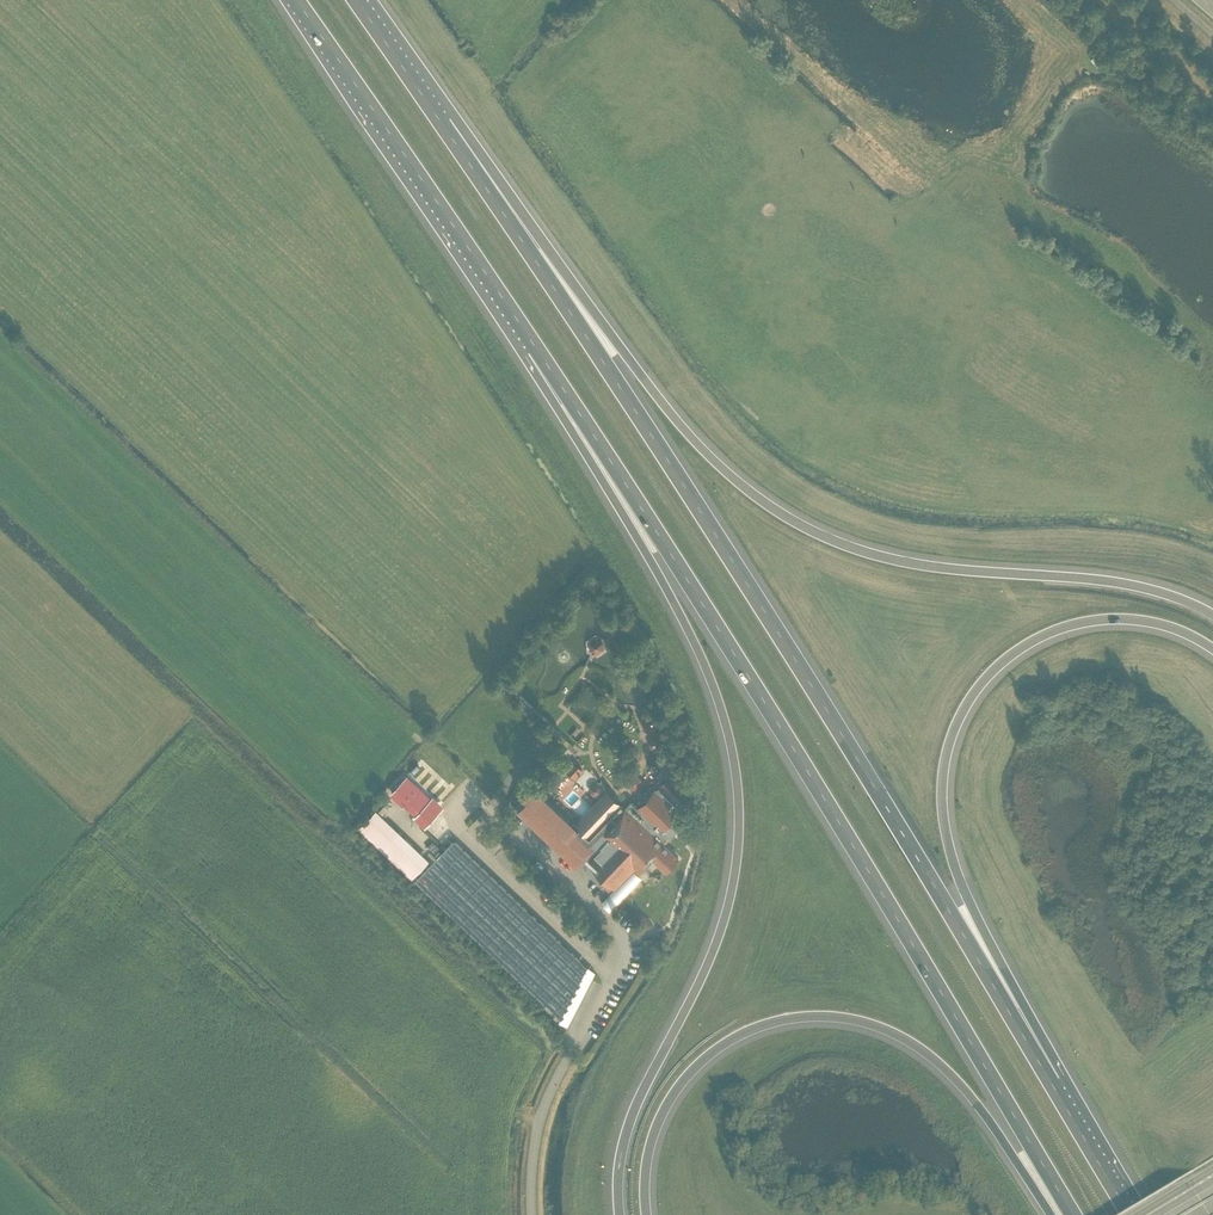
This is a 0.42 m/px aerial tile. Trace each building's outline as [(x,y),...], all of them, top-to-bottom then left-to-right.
[(1092,52),(1084,59),(1087,64),(1096,57),(1092,52)] [(458,135),(468,143),(472,138),(462,130),(458,135)] [(560,728),(557,734),(565,738),(568,732),(560,728)] [(680,774),(668,751),(664,752),(657,760),(661,769),(656,774),(664,782),(638,809),(630,801),(624,808),(607,791),(575,824),(532,784),(502,816),(508,822),(520,810),(603,889),(609,883),(614,889),(634,868),(640,874),(653,860),(665,871),(678,858),(661,843),(667,837),(669,840),(688,820),(676,809),(687,797),(682,792),(687,788),(676,778),(680,774)] [(580,776),(589,766),(576,755),(567,765),(580,776)] [(432,798),(407,774),(390,793),(402,804),(404,803),(416,814),(414,816),(424,825),(443,805),(434,795),(432,798)] [(429,862),(376,812),(358,830),(411,880),(429,862)] [(427,877),(448,900),(456,893),(435,870),(427,877)] [(558,1005),(555,1013),(565,1017),(568,1009),(558,1005)]
